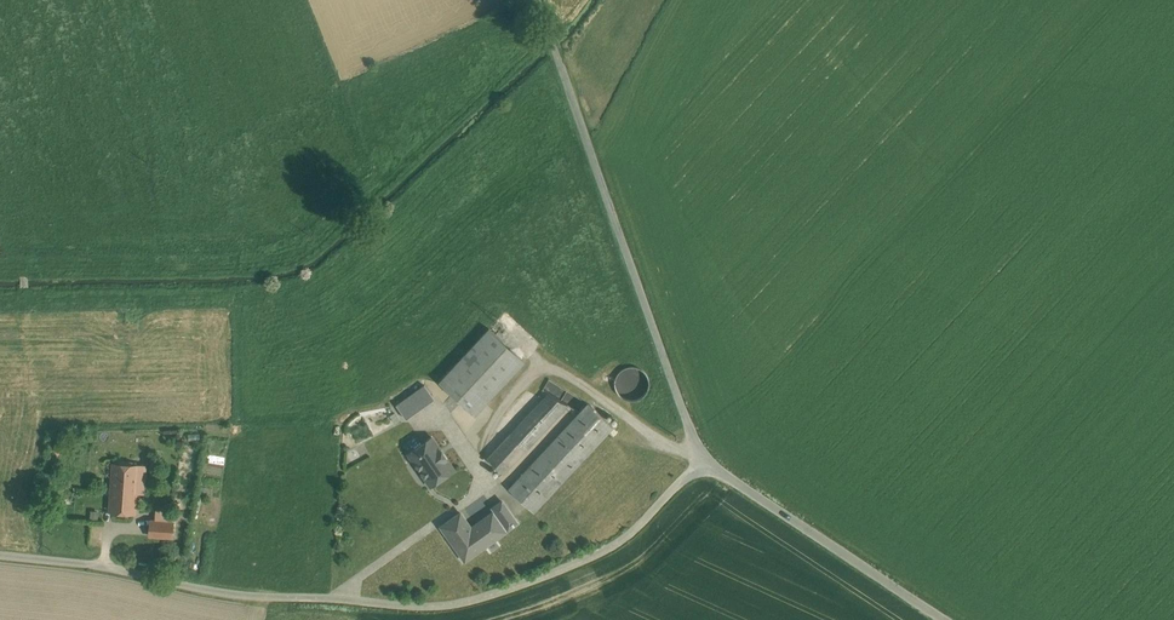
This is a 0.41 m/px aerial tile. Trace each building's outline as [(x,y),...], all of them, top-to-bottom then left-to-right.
[(489,328),(439,382),(475,415),(525,361),(489,328)] [(648,390),(649,384),(648,377),(644,372),(639,369),(633,367),(626,369),(621,372),(618,378),(616,384),(618,390),(621,395),(627,399),(633,400),(639,399),(644,395),(648,390)] [(433,398),(424,385),(397,405),(406,418),(433,398)] [(510,433),(487,458),(504,473),(568,404),(549,393),(511,433),(510,433)] [(588,403),(509,488),(534,511),(613,426),(588,403)] [(432,437),(408,453),(431,486),(455,469),(432,437)] [(132,461),(119,461),(115,464),(114,463),(111,511),(134,512),(136,491),(143,492),(145,466),(135,465),(132,461)] [(502,500),(493,507),(495,510),(503,521),(512,515),(502,500)] [(471,527),(460,512),(441,526),(465,560),(506,531),(506,530),(501,523),(503,521),(495,510),(471,527)] [(503,521),(501,523),(506,530),(513,525),(515,524),(514,524),(517,522),(512,515),(503,521)] [(173,521),(151,520),(150,535),(172,537),(173,521)]
